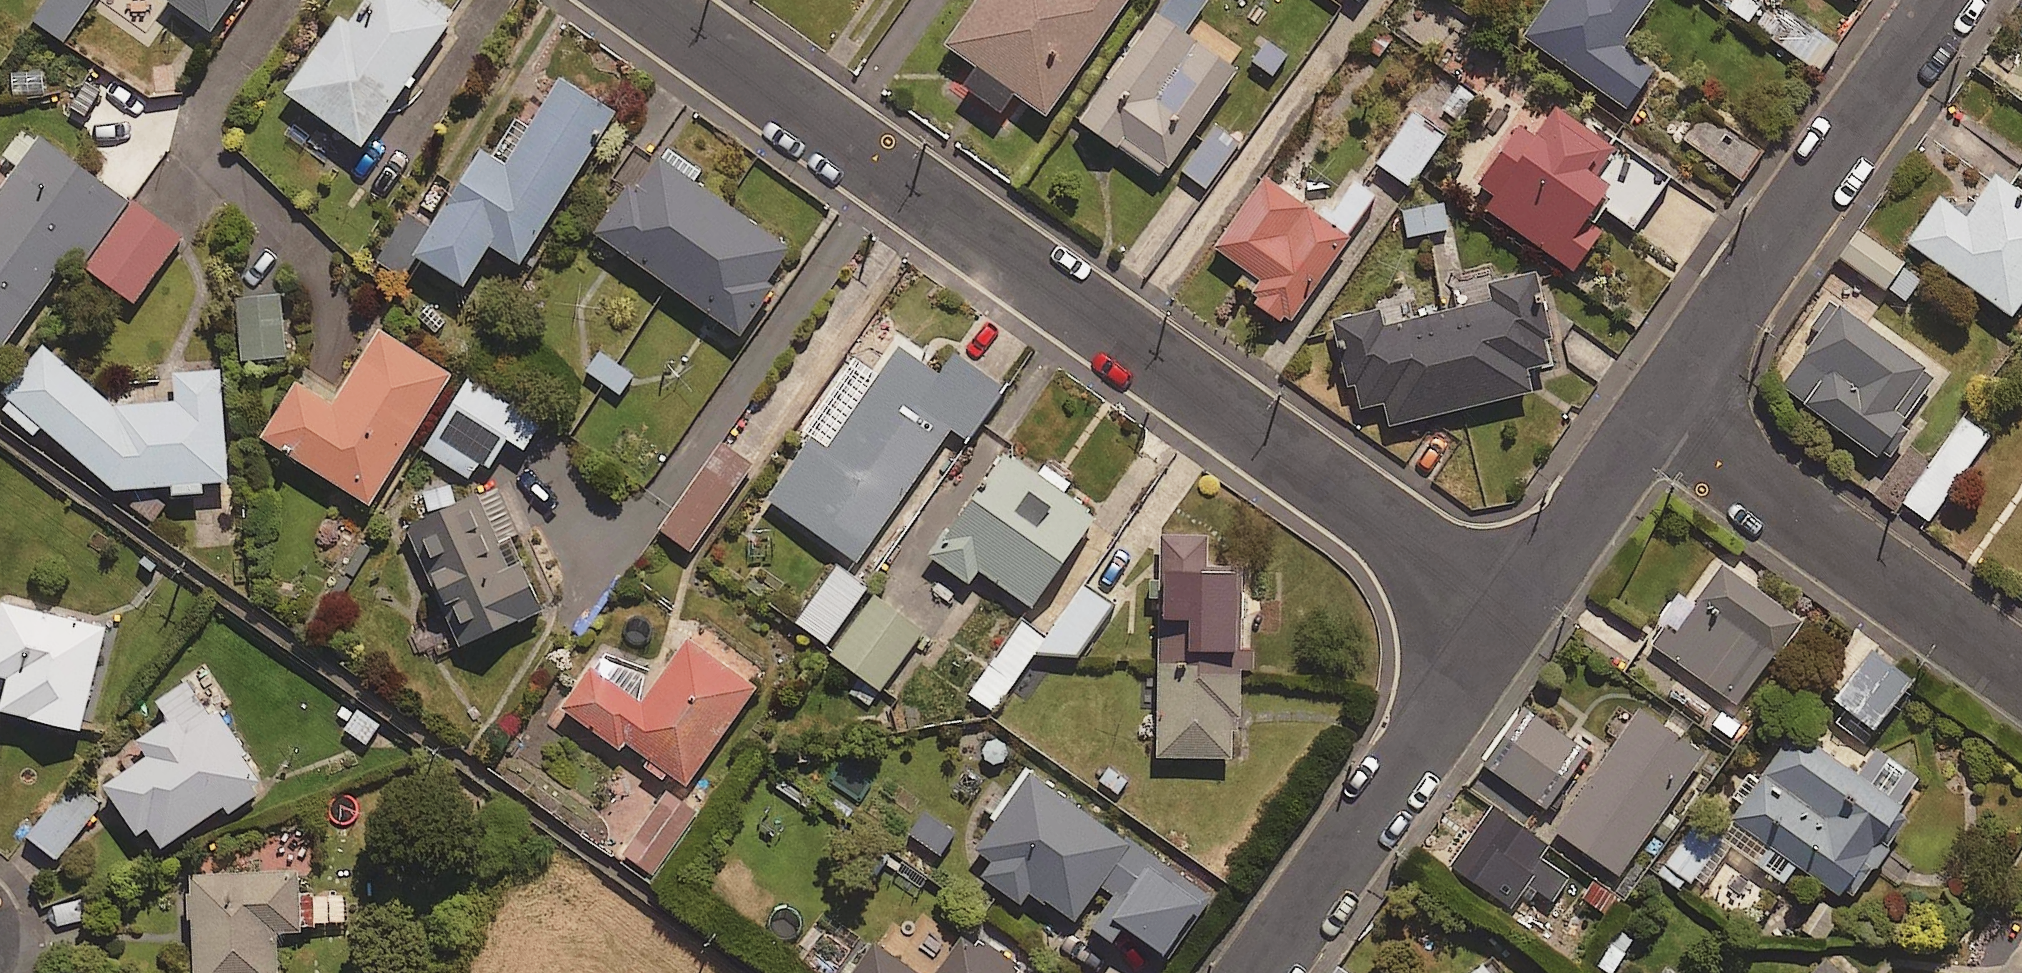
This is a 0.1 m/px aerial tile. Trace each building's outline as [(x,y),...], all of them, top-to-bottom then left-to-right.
[(96,0),(47,0),(31,24),(65,47),(97,1),(96,0)] [(166,7),(213,40),(241,0),(171,0),(166,7)] [(412,0),(374,0),(351,32),(343,26),(288,104),(364,157),(454,30),(412,0)] [(1019,105),(1048,126),(1138,0),(987,0),(948,54),(965,66),(951,86),(1005,125),(1019,105)] [(1194,0),(1173,0),(1083,130),(1165,186),(1239,80),(1185,43),(1208,10),(1194,0)] [(1525,42),(1632,118),(1659,80),(1623,54),(1657,7),(1646,0),(1554,0),(1525,42)] [(44,73),(8,74),(8,103),(45,101),(44,73)] [(516,128),(494,163),(486,158),(418,268),(466,298),(492,255),(522,274),(616,121),(561,88),(531,137),(516,128)] [(1618,148),(1613,156),(1558,117),(1538,145),(1525,136),(1483,194),(1497,204),(1489,215),(1579,280),(1603,246),(1593,238),(1608,217),(1635,236),(1671,186),(1618,148)] [(1447,144),(1413,120),(1379,170),(1413,193),(1447,144)] [(1767,155),(1727,124),(1702,156),(1742,187),(1767,155)] [(1239,149),(1215,131),(1182,176),(1207,194),(1239,149)] [(40,146),(0,202),(0,356),(4,359),(63,277),(77,286),(130,211),(40,146)] [(706,182),(663,152),(598,241),(741,346),(799,267),(698,193),(706,182)] [(2015,162),(1969,226),(1942,206),(1911,250),(2016,326),(2021,318),(2021,168),(2015,162)] [(1352,248),(1348,246),(1377,206),(1355,190),(1326,230),(1267,187),(1218,255),(1267,291),(1254,309),(1289,334),(1352,248)] [(1449,236),(1446,208),(1406,213),(1409,240),(1449,236)] [(182,244),(135,212),(89,279),(136,311),(182,244)] [(1926,279),(1860,235),(1841,264),(1907,308),(1926,279)] [(1554,372),(1533,283),(1493,292),(1497,309),(1385,335),(1381,318),(1344,327),(1364,412),(1387,407),(1393,433),(1534,400),(1529,378),(1554,372)] [(282,301),(240,304),(245,370),(288,367),(282,301)] [(1940,384),(1833,303),(1803,343),(1811,350),(1780,390),(1879,465),(1940,384)] [(936,368),(894,337),(872,368),(852,354),(804,421),(813,427),(767,491),(854,553),(949,422),(965,434),(1026,350),(976,313),(936,368)] [(453,383),(380,337),(333,413),(298,391),(263,447),(371,514),(453,383)] [(172,508),(208,503),(207,493),(229,492),(222,377),(176,380),(178,411),(114,415),(40,350),(0,395),(0,414),(32,442),(41,433),(117,501),(171,498),(172,508)] [(601,352),(584,375),(621,402),(638,380),(601,352)] [(425,458),(472,486),(481,471),(490,477),(508,447),(525,457),(544,426),(471,382),(425,458)] [(1992,438),(1971,424),(1931,482),(1952,496),(1992,438)] [(750,460),(719,437),(658,521),(689,544),(750,460)] [(1094,519),(1000,454),(927,561),(967,588),(976,574),(1030,611),(1094,519)] [(421,503),(431,525),(412,534),(468,657),(545,622),(508,540),(517,536),(499,495),(461,512),(451,489),(421,503)] [(1156,525),(1157,748),(1239,748),(1238,650),(1248,650),(1246,549),(1207,550),(1206,525),(1156,525)] [(1797,612),(1720,556),(1692,595),(1679,585),(1644,634),(1733,700),(1797,612)] [(866,582),(837,559),(794,614),(824,637),(866,582)] [(990,703),(1041,632),(1069,653),(1110,597),(1081,576),(1044,628),(1021,612),(967,687),(990,703)] [(922,624),(874,588),(830,647),(878,683),(922,624)] [(5,608),(0,628),(0,688),(12,691),(3,724),(80,743),(108,634),(5,608)] [(640,755),(662,771),(667,765),(684,777),(754,678),(682,627),(647,677),(612,652),(601,667),(587,657),(558,697),(619,740),(624,734),(644,749),(640,755)] [(1910,666),(1869,636),(1832,687),(1872,717),(1910,666)] [(262,791),(192,684),(157,708),(169,726),(134,749),(146,767),(105,794),(137,844),(149,837),(162,857),(262,791)] [(1916,774),(1813,696),(1715,825),(1781,875),(1797,855),(1845,891),(1904,814),(1893,805),(1916,774)] [(1703,743),(1639,699),(1553,821),(1617,866),(1703,743)] [(1586,746),(1535,711),(1495,771),(1546,806),(1586,746)] [(1074,912),(1128,832),(1026,763),(972,842),(988,853),(979,866),(1019,894),(1028,881),(1074,912)] [(695,804),(666,783),(621,844),(650,865),(695,804)] [(104,809),(69,785),(25,847),(60,872),(104,809)] [(1451,855),(1512,899),(1522,884),(1549,904),(1571,872),(1544,853),(1553,840),(1493,797),(1451,855)] [(1687,877),(1699,886),(1731,840),(1692,813),(1654,868),(1680,886),(1687,877)] [(1128,832),(1074,912),(1104,933),(1121,909),(1161,937),(1199,881),(1128,832)] [(295,885),(294,861),(186,866),(192,972),(277,972),(274,924),(348,920),(346,883),(295,885)] [(963,923),(928,972),(871,933),(842,972),(1033,972),(963,923)] [(1823,949),(1802,972),(1850,972),(1823,949)]
